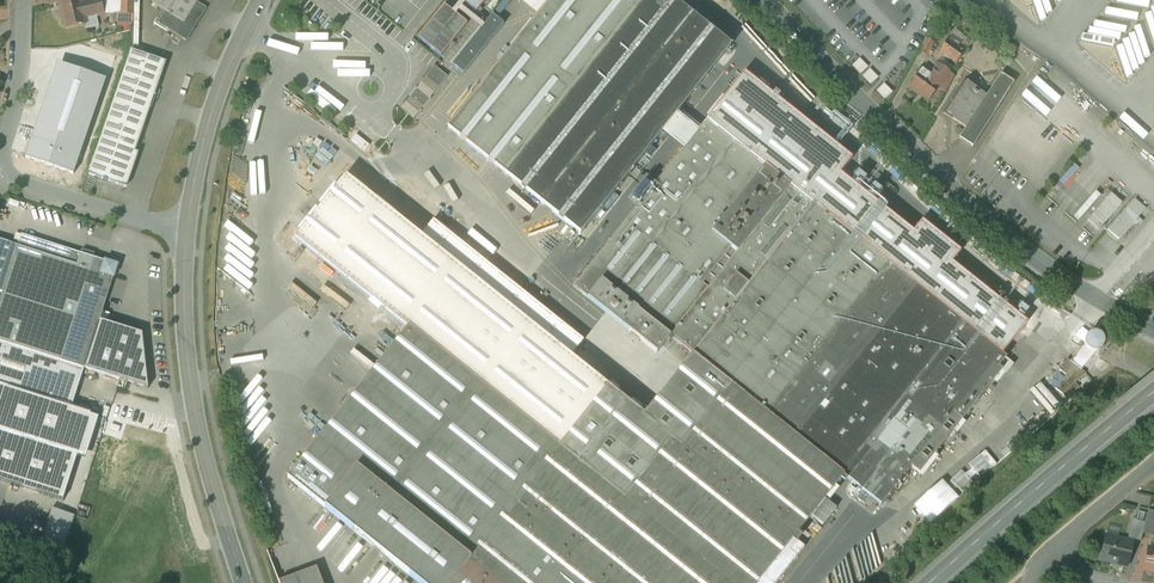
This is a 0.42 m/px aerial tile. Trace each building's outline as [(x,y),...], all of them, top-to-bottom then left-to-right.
[(60,2),(66,27),(86,23),(85,19),(81,3),(80,0),(68,0),(60,2)] [(81,3),(85,19),(104,14),(100,0),(92,0),(81,3)] [(121,14),(134,15),(134,0),(121,0),(121,14)] [(153,4),(165,11),(184,23),(197,2),(198,0),(156,0),(153,4)] [(448,130),(490,163),(504,174),(643,0),(550,0),(537,17),(498,66),(448,130)] [(476,13),(487,0),(460,0),(476,13)] [(504,174),(581,235),(663,132),(725,54),(731,47),(673,0),(643,0),(504,174)] [(519,1),(534,14),(537,17),(550,0),(520,0),(519,1)] [(184,23),(165,11),(158,24),(186,41),(207,8),(197,2),(184,23)] [(445,5),(418,39),(441,57),(467,24),(445,5)] [(480,30),(452,66),(464,75),(504,24),(492,15),(484,25),(480,30)] [(949,39),(939,51),(956,64),(965,51),(959,46),(965,37),(955,30),(949,39)] [(106,36),(109,51),(124,48),(121,34),(106,36)] [(926,38),(919,51),(927,56),(934,42),(926,38)] [(132,51),(89,174),(127,187),(131,175),(128,174),(131,165),(134,166),(138,153),(135,152),(166,62),(132,51)] [(918,229),(880,199),(883,196),(845,166),(848,163),(812,135),(811,134),(813,131),(771,97),(774,93),(725,54),(663,132),(684,149),(699,129),(719,144),(726,135),(1001,354),(1024,325),(950,265),(953,262),(915,232),(918,229)] [(852,66),(857,71),(863,65),(858,60),(852,66)] [(938,65),(928,78),(938,85),(948,72),(938,65)] [(416,89),(410,97),(411,97),(401,109),(408,115),(414,119),(416,117),(423,108),(424,108),(431,100),(430,99),(448,77),(434,66),(425,77),(426,78),(417,89),(416,89)] [(60,68),(27,161),(75,176),(107,83),(60,68)] [(861,77),(870,85),(877,78),(867,69),(861,77)] [(928,78),(921,73),(910,87),(928,101),(939,86),(938,85),(928,78)] [(966,128),(959,138),(973,147),(1014,83),(1000,74),(966,128)] [(884,84),(876,91),(884,99),(891,92),(884,84)] [(983,102),(960,88),(942,114),(943,115),(945,113),(953,117),(951,120),(966,128),(983,102)] [(1001,354),(726,135),(719,144),(699,129),(684,149),(574,287),(657,353),(670,337),(670,336),(701,298),(724,316),(693,355),(844,476),(863,491),(870,497),(881,506),(954,414),(962,421),(1002,371),(998,368),(1006,358),(1001,354)] [(378,152),(358,136),(358,137),(354,134),(350,140),(353,143),(297,213),(401,296),(462,219),(378,152)] [(1048,190),(1096,234),(1119,209),(1071,165),(1048,190)] [(1135,201),(1107,233),(1119,244),(1147,212),(1135,201)] [(0,241),(0,292),(3,293),(22,235),(16,233),(13,245),(0,241)] [(22,235),(3,293),(0,303),(0,342),(84,369),(103,311),(114,277),(113,277),(117,266),(93,258),(94,254),(83,251),(81,254),(80,254),(22,235)] [(351,319),(370,299),(347,278),(334,292),(342,300),(341,302),(350,311),(346,315),(351,319)] [(701,298),(670,336),(670,337),(686,349),(693,355),(724,316),(701,298)] [(563,336),(568,330),(542,308),(537,313),(563,336)] [(142,334),(101,321),(104,312),(103,311),(84,369),(120,380),(148,389),(142,334)] [(420,582),(434,582),(459,551),(468,558),(558,446),(534,426),(409,326),(288,478),(420,582)] [(551,351),(555,345),(530,326),(526,331),(551,351)] [(524,333),(520,338),(543,360),(548,355),(524,333)] [(1087,351),(1090,353),(1093,353),(1095,353),(1096,353),(1097,353),(1099,352),(1101,350),(1103,347),(1103,344),(1103,341),(1101,338),(1099,335),(1096,334),(1092,334),(1089,335),(1086,337),(1085,340),(1084,343),(1084,344),(1084,346),(1085,349),(1087,351)] [(0,342),(0,384),(8,387),(72,407),(84,369),(0,342)] [(1084,346),(1084,344),(1070,362),(1077,367),(1081,371),(1084,367),(1095,353),(1093,353),(1090,353),(1087,351),(1085,349),(1084,346)] [(1095,353),(1084,367),(1089,370),(1100,357),(1096,353),(1095,353)] [(558,446),(468,558),(459,551),(434,582),(758,582),(844,476),(730,385),(693,355),(644,415),(606,385),(558,446)] [(1077,367),(1070,362),(1067,360),(1059,370),(1068,377),(1077,367)] [(245,373),(253,382),(261,376),(253,367),(245,373)] [(8,387),(0,385),(0,414),(8,387)] [(870,497),(863,491),(857,498),(864,504),(870,497)] [(63,554),(75,516),(52,508),(40,547),(63,554)] [(1148,510),(1145,522),(1145,523),(1143,531),(1153,534),(1153,512),(1148,510)] [(1145,523),(1133,519),(1128,538),(1140,541),(1143,531),(1145,523)] [(1133,543),(1106,536),(1100,559),(1127,566),(1133,543)] [(1148,548),(1144,570),(1153,572),(1153,549),(1148,548)] [(280,582),(322,582),(317,568),(279,582),(280,582)]
